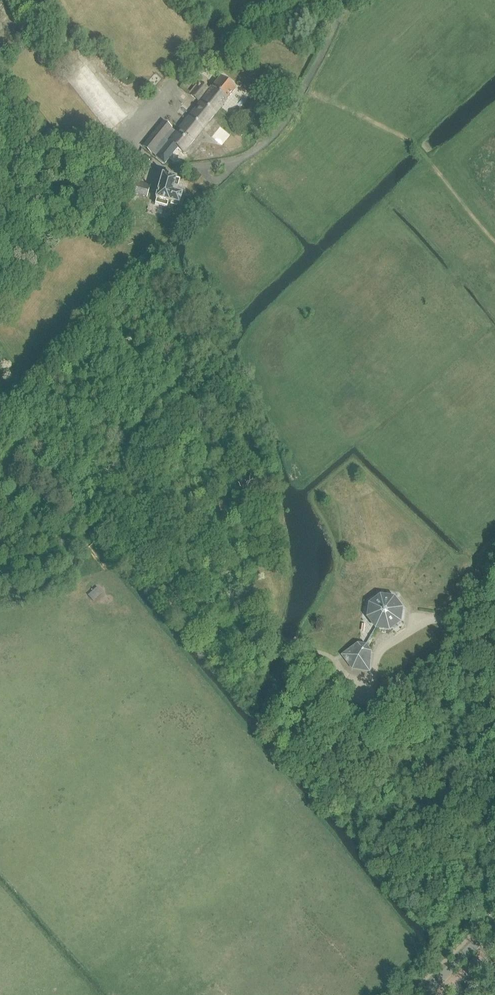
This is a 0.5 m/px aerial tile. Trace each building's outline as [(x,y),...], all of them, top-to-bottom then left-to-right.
[(13,0),(9,0),(5,3),(18,18),(28,10),(22,3),(18,6),(13,0)] [(184,153),(202,131),(236,89),(221,77),(210,90),(202,84),(199,88),(196,85),(189,94),(192,96),(200,103),(176,132),(163,122),(143,147),(164,164),(173,153),(179,157),(183,152),(184,153)] [(244,117),(247,113),(241,108),(238,112),(238,113),(244,117)] [(156,200),(155,205),(167,208),(168,203),(179,206),(182,195),(180,195),(181,189),(178,188),(180,181),(171,178),(172,175),(163,173),(155,200),(156,200)] [(124,178),(121,191),(146,198),(150,186),(124,178)] [(401,622),(402,610),(395,599),(382,597),(371,605),(369,618),(377,628),(390,630),(401,622)] [(360,661),(362,660),(362,659),(370,660),(371,652),(367,646),(359,645),(353,650),(357,657),(357,659),(358,661),(360,661)]
